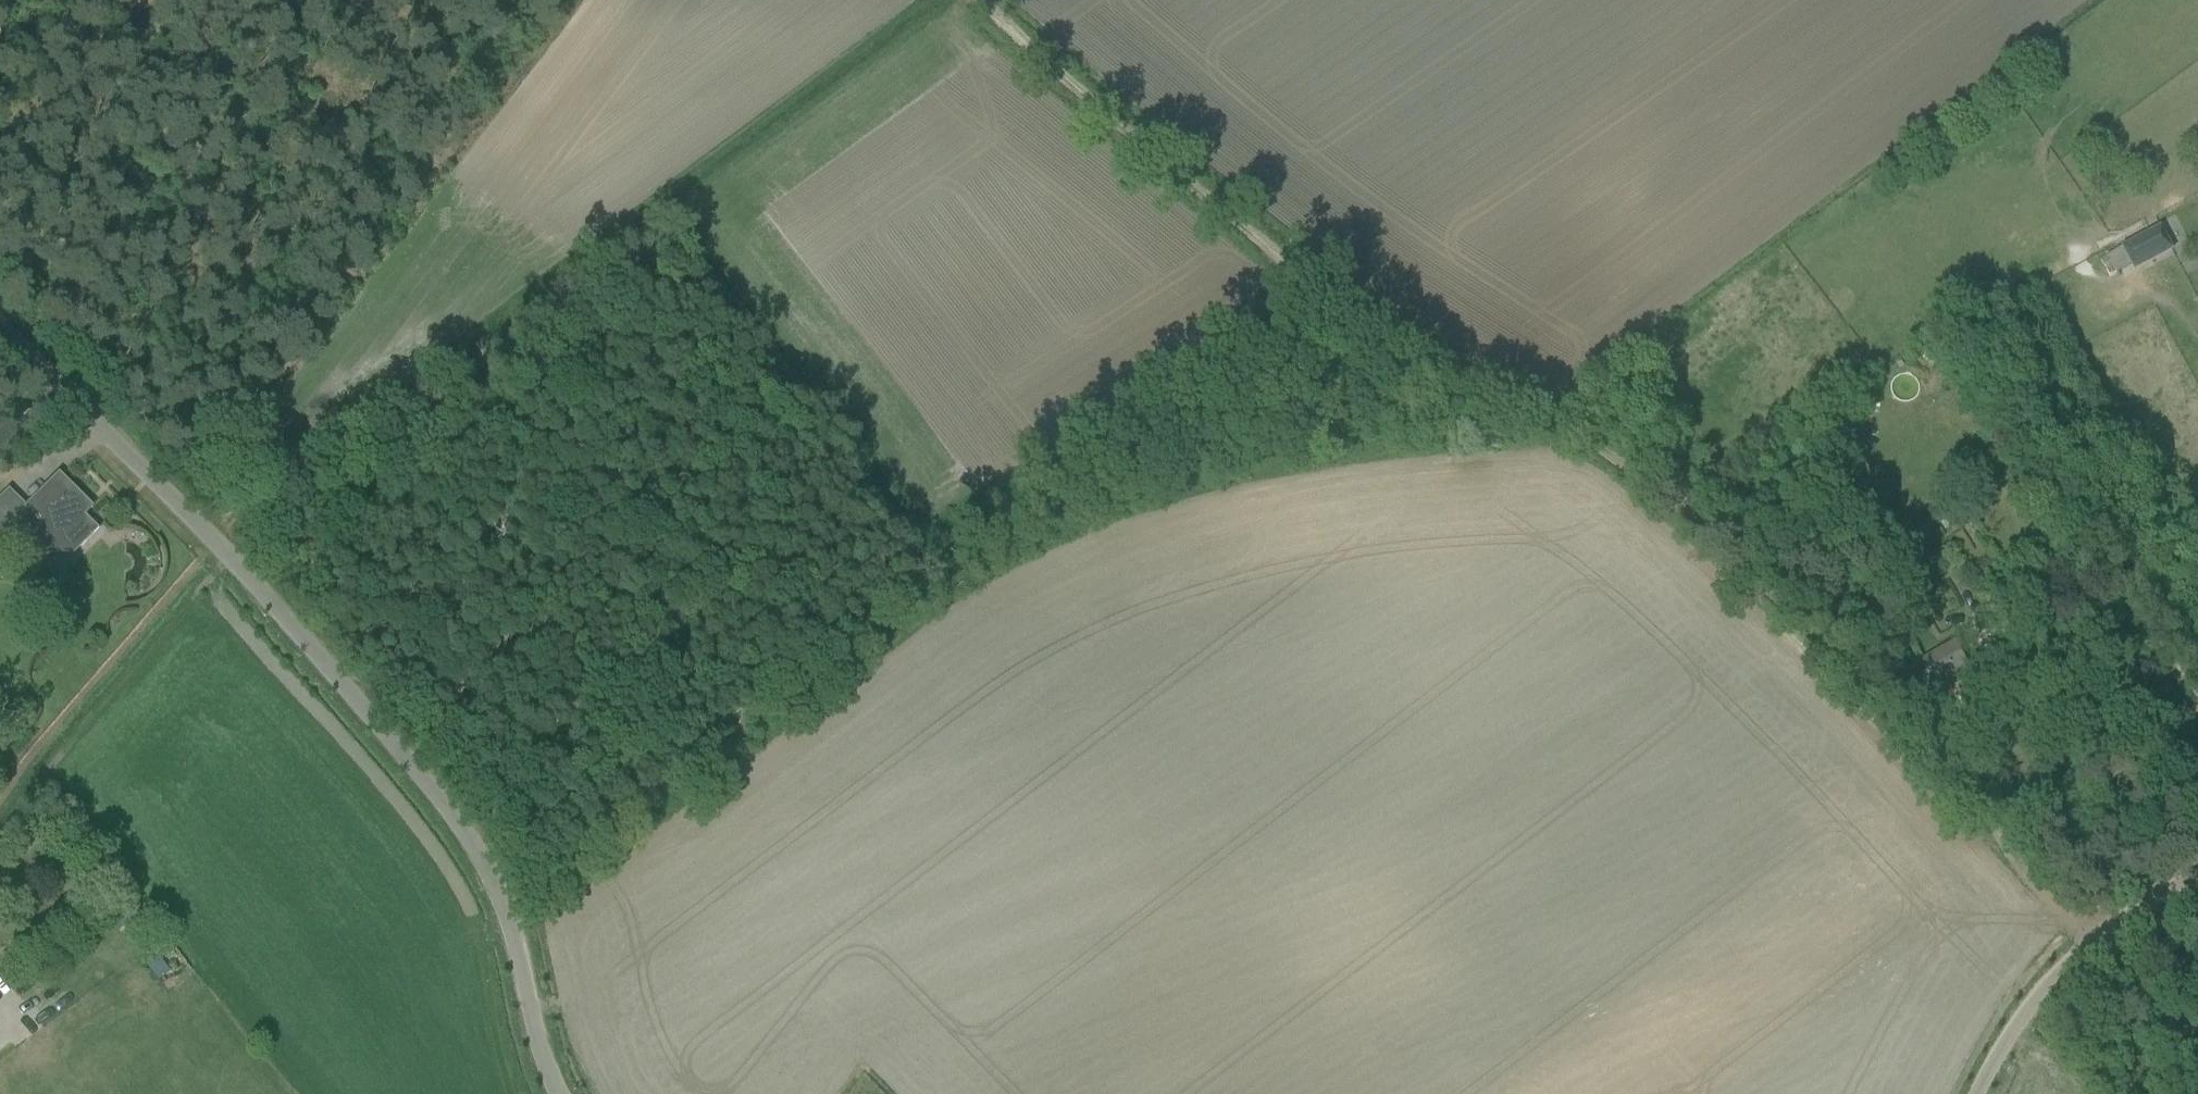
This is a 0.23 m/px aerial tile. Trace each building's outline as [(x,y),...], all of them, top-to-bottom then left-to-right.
[(2122,247),(2135,270),(2174,249),(2161,226),(2122,247)] [(11,523),(44,554),(67,532),(81,546),(98,530),(85,516),(79,510),(87,501),(58,472),(25,506),(8,490),(0,498),(0,534),(11,523)] [(1920,660),(1926,672),(1915,678),(1941,725),(1952,719),(1946,709),(1951,706),(1943,692),(1974,675),(1953,640),(1920,660)]
